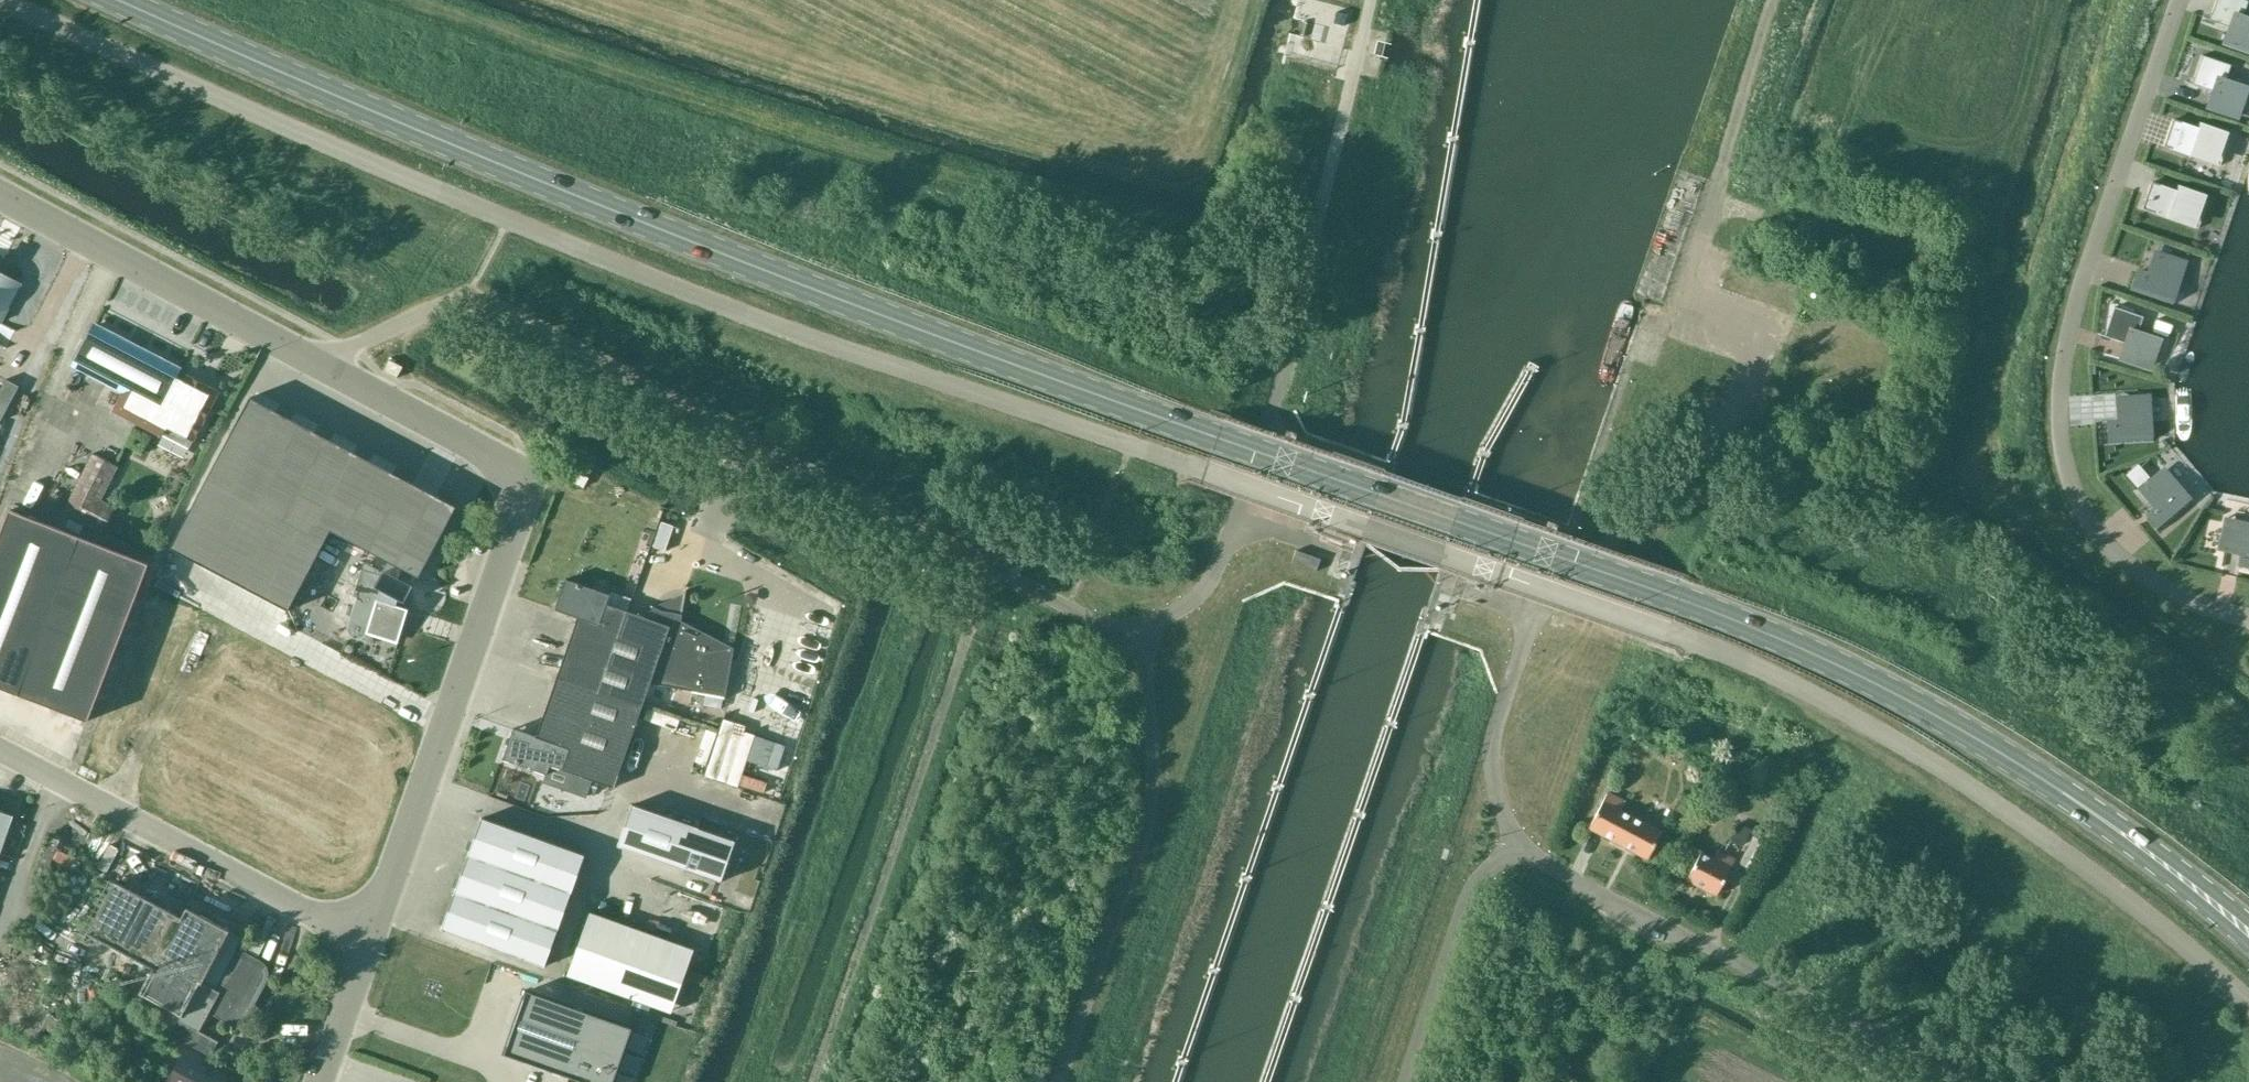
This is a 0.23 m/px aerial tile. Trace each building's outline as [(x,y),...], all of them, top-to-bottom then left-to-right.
[(2244,0),(2215,0),(2208,20),(2229,27),(2223,42),(2248,51),(2248,19),(2242,16),(2247,1),(2244,0)] [(1333,23),(1344,26),(1347,14),(1336,11),(1333,23)] [(1342,34),(1331,30),(1327,40),(1339,44),(1342,34)] [(2201,55),(2191,84),(2212,91),(2207,106),(2237,116),(2247,87),(2225,80),(2230,65),(2201,55)] [(2172,119),(2162,146),(2219,165),(2229,139),(2219,135),(2221,131),(2197,122),(2195,128),(2172,119)] [(2149,185),(2141,208),(2197,228),(2207,201),(2197,198),(2199,193),(2176,185),(2174,191),(2150,182),(2149,185)] [(2135,273),(2128,292),(2170,306),(2177,288),(2171,286),(2179,263),(2152,253),(2152,255),(2145,277),(2135,273)] [(1,322),(21,283),(0,273),(0,322),(1,322)] [(2138,331),(2143,317),(2113,306),(2103,336),(2124,343),(2119,357),(2149,368),(2159,339),(2138,331)] [(91,326),(71,365),(123,393),(113,410),(188,449),(213,399),(209,388),(186,376),(183,382),(175,378),(179,372),(91,326)] [(396,378),(400,370),(402,367),(388,359),(382,371),(396,378)] [(0,391),(0,419),(2,420),(20,387),(6,380),(0,391)] [(2106,442),(2151,440),(2150,421),(2144,422),(2143,398),(2114,400),(2114,401),(2115,401),(2116,423),(2105,424),(2106,442)] [(233,409),(175,571),(217,585),(215,590),(257,604),(255,608),(297,623),(326,542),(377,560),(396,567),(420,575),(446,503),(393,484),(394,480),(353,465),(354,461),(313,446),(314,442),(273,427),(274,423),(233,409)] [(118,467),(92,453),(62,513),(101,532),(114,507),(101,500),(118,467)] [(583,487),(588,477),(574,470),(569,480),(583,487)] [(2147,516),(2159,530),(2192,501),(2180,487),(2176,491),(2161,473),(2139,492),(2140,493),(2155,509),(2147,516)] [(9,510),(0,533),(0,688),(87,721),(148,564),(9,510)] [(2220,548),(2242,553),(2238,566),(2248,568),(2248,522),(2247,527),(2225,522),(2219,548),(2220,548)] [(644,541),(630,535),(624,549),(638,555),(644,541)] [(347,625),(347,630),(349,635),(354,638),(359,638),(365,636),(367,631),(397,641),(407,609),(395,605),(397,599),(403,602),(411,587),(392,577),(396,567),(377,560),(374,567),(372,573),(360,570),(352,596),(356,598),(347,625)] [(577,617),(556,677),(641,707),(649,683),(724,696),(733,647),(680,620),(681,614),(659,609),(652,606),(646,618),(606,604),(609,594),(564,579),(554,609),(577,617)] [(641,707),(556,677),(535,736),(512,728),(502,759),(546,774),(549,765),(613,787),(641,707)] [(1624,744),(1629,734),(1617,729),(1613,738),(1624,744)] [(1661,832),(1644,823),(1618,809),(1623,801),(1606,793),(1588,826),(1647,857),(1661,832)] [(718,881),(733,840),(631,804),(617,845),(718,881)] [(0,811),(0,848),(12,815),(0,811)] [(583,855),(481,818),(440,929),(543,966),(583,855)] [(1749,829),(1738,823),(1737,823),(1729,838),(1741,845),(1749,829)] [(1767,844),(1752,836),(1738,863),(1753,871),(1767,844)] [(1718,849),(1712,859),(1699,852),(1686,878),(1716,894),(1729,868),(1734,858),(1718,849)] [(695,950),(591,914),(569,976),(670,1012),(673,1013),(695,950)] [(227,960),(212,988),(199,981),(167,1040),(186,1050),(169,1081),(246,1081),(247,1081),(208,1060),(218,1041),(199,1030),(208,1012),(237,1028),(264,979),(265,973),(263,967),(259,963),(244,955),(238,955),(232,956),(227,960)] [(503,1054),(584,1081),(612,1081),(631,1028),(526,991),(503,1054)]
